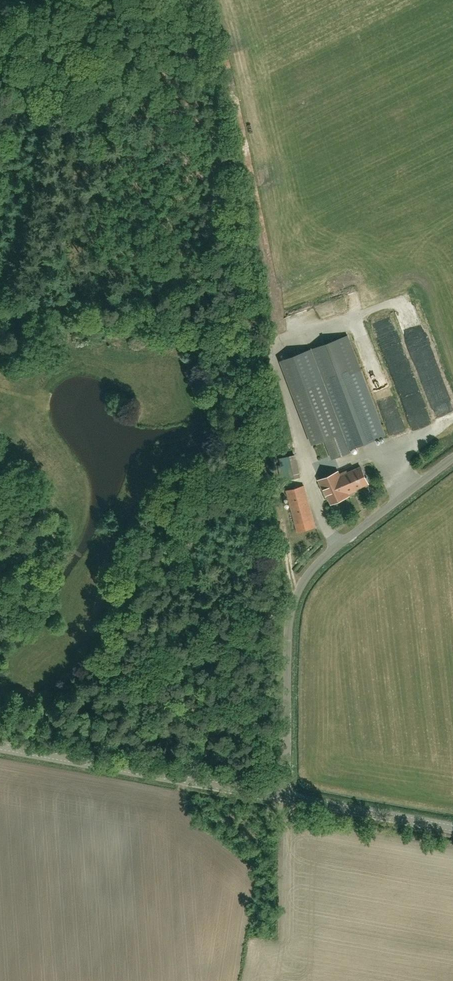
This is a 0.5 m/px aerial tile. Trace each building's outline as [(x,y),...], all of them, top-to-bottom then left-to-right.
[(284,359),(315,443),(328,438),(335,458),(351,452),(350,449),(385,436),(348,335),(284,359)] [(411,425),(429,419),(415,372),(397,378),(411,425)] [(280,481),(300,477),(295,454),(275,459),(280,481)] [(361,467),(347,473),(347,471),(339,475),(337,472),(319,480),(323,490),(325,489),(332,504),(343,499),(343,497),(355,491),(355,490),(368,484),(361,467)] [(297,532),(315,527),(304,486),(286,490),(297,532)]
